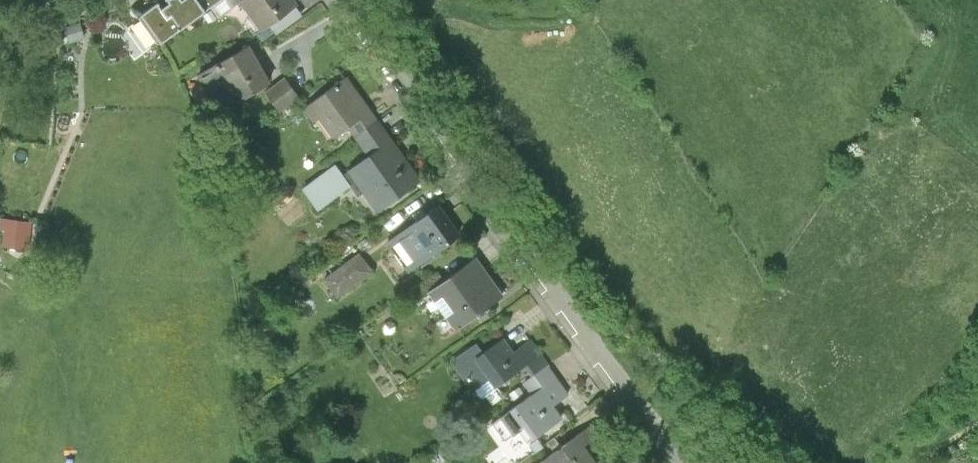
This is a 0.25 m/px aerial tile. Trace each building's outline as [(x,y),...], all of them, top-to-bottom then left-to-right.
[(206,12),(199,2),(198,0),(168,0),(171,5),(163,10),(158,2),(140,14),(162,44),(206,12)] [(212,8),(223,0),(202,0),(199,2),(206,12),(212,8)] [(212,8),(218,17),(241,0),(223,0),(212,8)] [(241,0),(262,29),(272,21),(295,4),(292,0),(241,0)] [(303,15),(295,4),(272,21),(280,32),(303,15)] [(81,24),(66,29),(70,42),(85,37),(81,24)] [(270,85),(249,47),(218,64),(221,70),(205,79),(223,111),(270,85)] [(285,78),(266,91),(278,109),(297,95),(285,78)] [(349,124),(356,133),(375,119),(345,78),(307,105),(316,117),(319,114),(334,135),(349,124)] [(371,154),(344,174),(352,185),(358,193),(364,189),(378,208),(419,179),(375,119),(356,133),(371,154)] [(319,208),(352,185),(344,174),(336,163),(303,186),(319,208)] [(439,205),(389,240),(410,270),(460,235),(439,205)] [(372,272),(359,254),(335,271),(348,289),(372,272)] [(444,278),(429,290),(455,326),(501,293),(474,256),(444,278)] [(526,366),(534,376),(550,365),(532,340),(514,353),(504,340),(485,353),(477,359),(491,380),(497,387),(526,366)] [(477,390),(491,380),(477,359),(485,353),(477,343),(452,361),(474,392),(477,390)] [(570,393),(550,365),(534,376),(543,389),(535,395),(494,424),(505,441),(519,431),(529,444),(563,419),(553,405),(570,393)] [(525,382),(535,395),(543,389),(534,376),(525,382)] [(482,397),(497,387),(491,380),(477,390),(482,397)] [(541,459),(544,462),(597,462),(583,442),(600,430),(594,422),(562,445),(554,450),(541,459)] [(547,440),(554,450),(562,445),(555,434),(547,440)]
